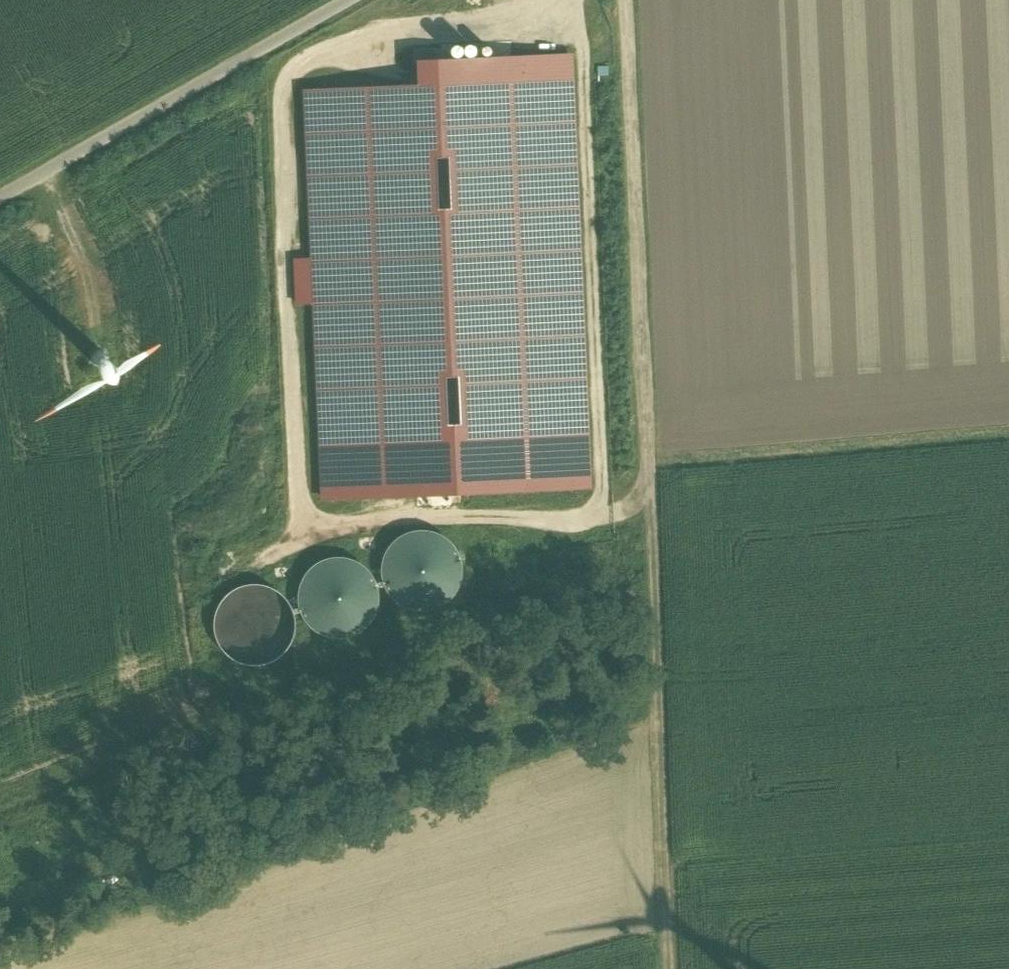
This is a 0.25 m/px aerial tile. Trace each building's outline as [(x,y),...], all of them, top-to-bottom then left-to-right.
[(420,91),(306,95),(321,502),(593,492),(577,58),(419,64),(420,91)] [(307,258),(291,258),(293,304),(309,304),(307,258)] [(427,616),(440,612),(451,605),(458,595),(463,583),(463,571),(460,559),(453,549),(445,542),(436,537),(425,535),(414,536),(404,539),(393,548),(385,559),(382,573),(383,587),(390,600),(400,609),(413,615),(427,616)] [(343,643),(357,640),(367,633),(375,623),(379,611),(380,599),(376,587),(370,576),(362,569),(352,564),(341,562),(331,563),(321,567),(309,575),(302,587),(298,601),(300,615),(306,627),(316,637),(329,642),(343,643)] [(261,671),(274,668),(285,661),(292,651),(296,639),(297,627),(294,615),(287,604),(279,597),(269,592),(259,590),(248,591),(238,595),(227,603),(219,615),(216,629),(217,643),(224,655),(234,665),(247,670),(261,671)]
